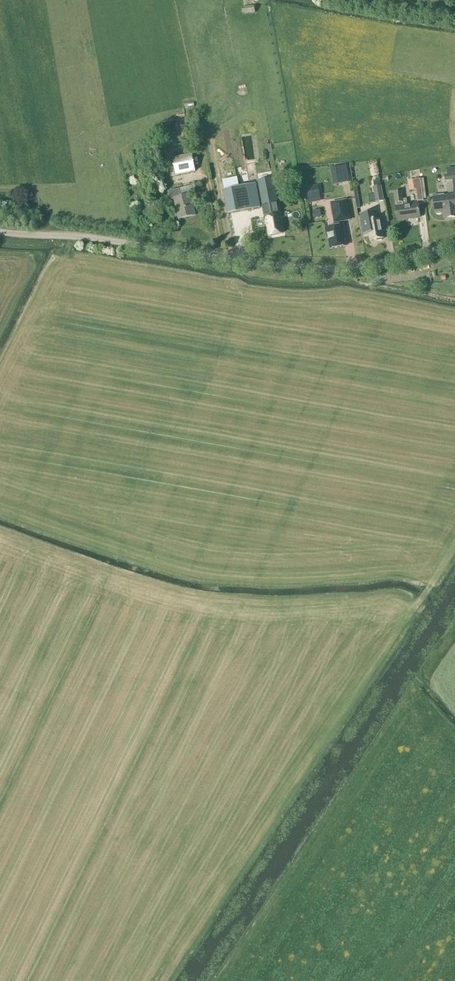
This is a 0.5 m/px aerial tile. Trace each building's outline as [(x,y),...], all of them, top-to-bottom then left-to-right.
[(243,15),(255,13),(254,6),(242,7),(243,15)] [(175,175),(195,171),(192,155),(172,159),(175,175)] [(333,187),(349,185),(346,168),(331,171),(333,187)] [(453,181),(454,180),(454,173),(444,175),(445,182),(453,181)] [(423,201),(422,189),(420,179),(412,180),(414,190),(416,190),(417,202),(423,201)] [(193,197),(201,195),(198,183),(191,185),(193,197)] [(255,185),(224,191),(228,214),(260,208),(255,185)] [(377,202),(384,201),(381,186),(374,188),(377,202)] [(274,187),(260,190),(263,208),(265,215),(266,215),(267,219),(266,219),(270,236),(282,234),(279,217),(278,213),(274,187)] [(318,188),(304,190),(306,206),(311,205),(311,202),(320,200),(318,188)] [(181,197),(179,190),(169,192),(171,200),(174,199),(178,219),(195,216),(190,195),(181,197)] [(402,200),(401,192),(390,193),(391,202),(395,202),(398,221),(420,218),(418,204),(407,205),(406,199),(402,200)] [(443,195),(438,196),(438,198),(433,198),(435,212),(444,211),(445,219),(454,217),(454,198),(454,196),(444,197),(443,195)] [(343,226),(342,222),(349,221),(346,201),(331,203),(334,223),(335,223),(335,227),(325,229),(327,239),(328,239),(330,249),(345,247),(343,234),(344,234),(343,226)] [(376,211),(359,214),(363,235),(369,234),(370,241),(377,240),(377,241),(382,240),(381,239),(383,239),(380,219),(378,220),(376,211)]
